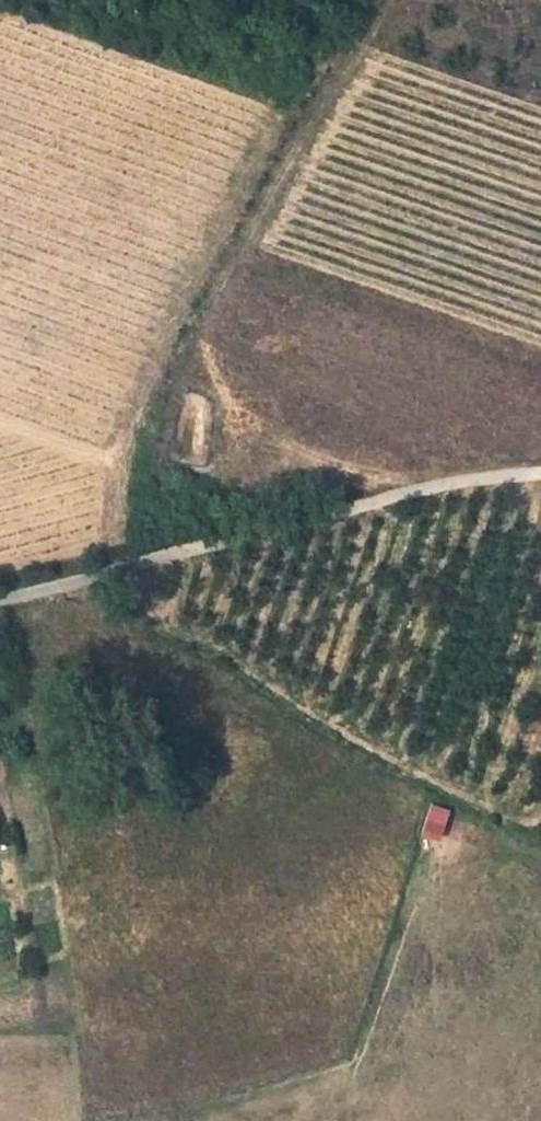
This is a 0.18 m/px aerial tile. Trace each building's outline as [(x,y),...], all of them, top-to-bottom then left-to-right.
[(439,839),(446,806),(424,801),(417,834),(439,839)] [(0,927),(0,950),(15,944),(7,924),(0,927)]
